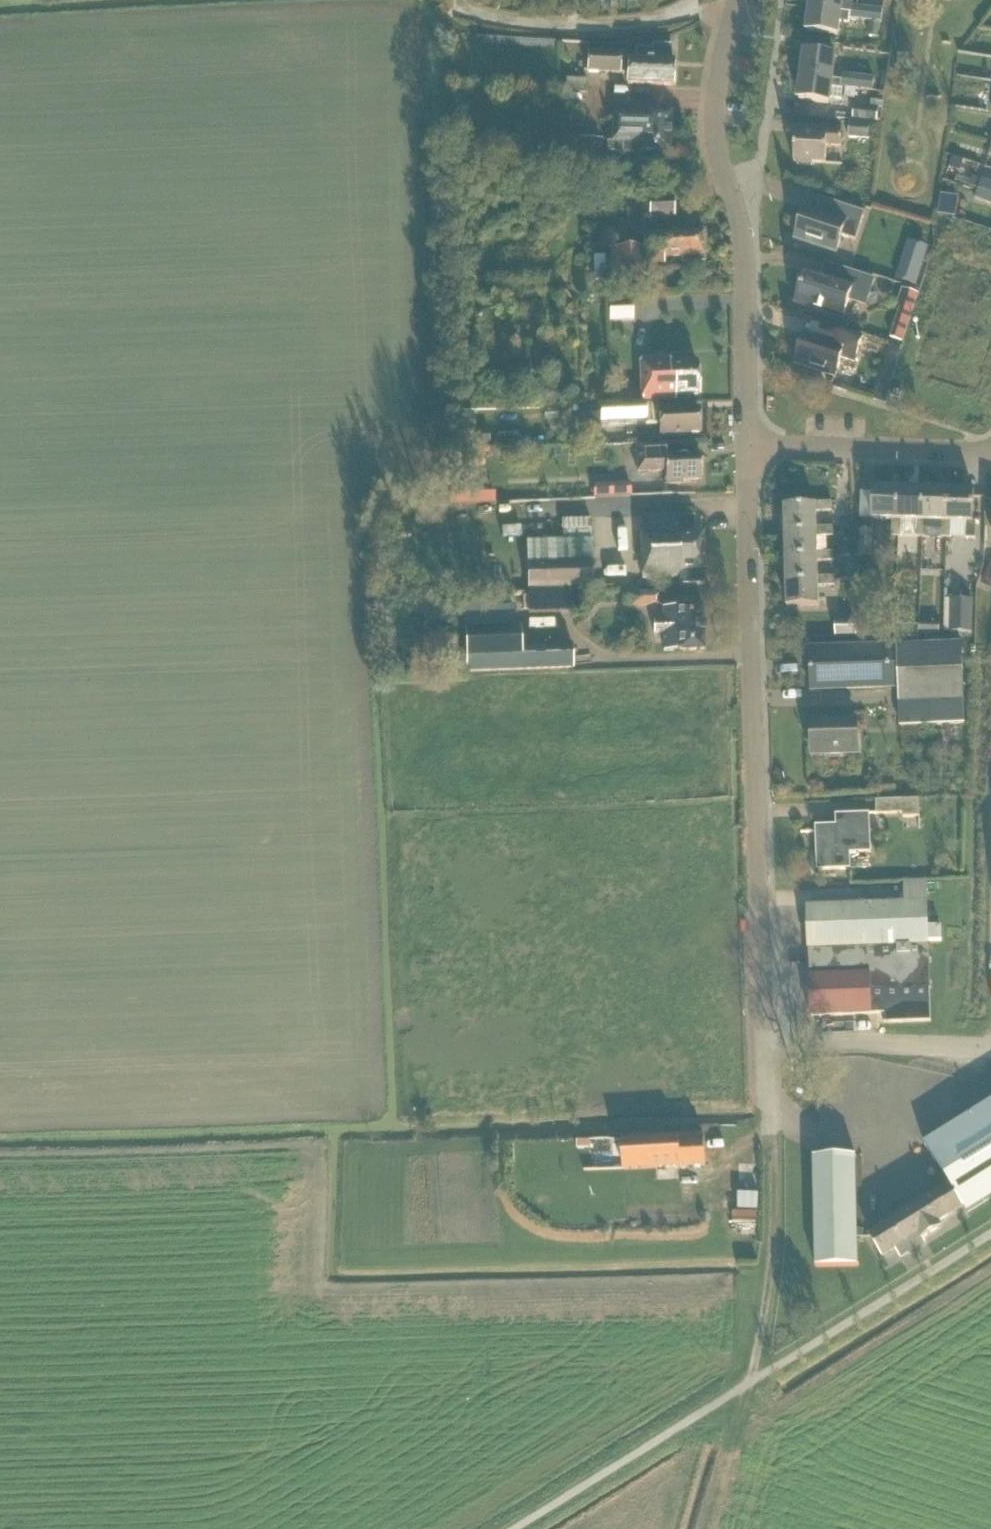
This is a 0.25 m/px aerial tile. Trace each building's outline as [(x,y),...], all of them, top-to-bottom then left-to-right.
[(842,0),(812,0),(811,9),(882,18),(883,11),(852,7),(852,5),(842,3),(842,0)] [(881,25),(882,18),(811,9),(808,33),(837,37),(839,23),(850,24),(850,21),(881,25)] [(872,24),(870,38),(878,39),(880,25),(872,24)] [(671,62),(672,47),(652,46),(651,50),(635,50),(634,61),(620,60),(620,54),(588,53),(587,73),(627,76),(627,86),(672,88),(673,62),(671,62)] [(802,77),(832,81),(833,71),(835,57),(805,53),(802,77)] [(873,86),(874,79),(843,75),(842,82),(873,86)] [(873,93),(873,86),(842,82),(802,77),(799,101),(829,105),(831,89),(841,90),(841,89),(873,93)] [(586,95),(587,81),(566,80),(565,94),(586,95)] [(853,119),(877,122),(879,110),(855,107),(853,119)] [(669,154),(671,116),(644,115),(644,118),(613,117),(612,144),(607,144),(607,154),(622,155),(622,152),(669,154)] [(870,140),(871,123),(850,121),(849,139),(870,140)] [(842,142),(842,134),(824,133),(824,137),(795,136),(794,163),(798,164),(798,167),(813,167),(813,164),(826,165),(826,147),(842,148),(842,142)] [(599,165),(602,141),(580,139),(580,138),(553,136),(550,161),(577,164),(577,163),(599,165)] [(974,178),(971,188),(978,190),(990,194),(990,183),(974,178)] [(978,190),(975,200),(990,205),(990,194),(978,190)] [(673,200),(649,201),(650,220),(674,219),(673,200)] [(856,242),(865,214),(838,205),(833,219),(804,210),(795,240),(836,254),(842,237),(856,242)] [(957,206),(940,208),(942,223),(958,221),(957,206)] [(704,263),(704,257),(703,233),(646,236),(648,266),(664,265),(663,259),(681,258),(682,264),(704,263)] [(608,281),(644,279),(643,250),(607,251),(608,281)] [(604,257),(592,258),(593,282),(605,281),(604,257)] [(917,290),(924,271),(902,264),(895,283),(917,290)] [(868,301),(874,281),(844,271),(840,283),(806,272),(796,304),(843,319),(850,296),(868,301)] [(913,313),(919,294),(902,289),(896,308),(913,313)] [(632,300),(609,301),(610,324),(633,323),(632,300)] [(855,365),(865,338),(823,324),(818,338),(805,334),(794,367),(836,381),(843,361),(855,365)] [(887,356),(899,360),(902,349),(890,346),(887,356)] [(670,360),(641,361),(642,402),(676,401),(676,396),(698,396),(696,364),(671,365),(670,360)] [(659,411),(659,407),(580,409),(580,425),(601,425),(601,423),(626,422),(626,436),(647,435),(647,428),(659,427),(660,437),(699,436),(698,410),(659,411)] [(666,457),(665,444),(635,445),(636,474),(664,473),(665,486),(683,485),(683,483),(701,482),(700,456),(666,457)] [(630,497),(630,486),(594,487),(594,499),(630,497)] [(898,521),(899,490),(873,489),(872,520),(892,521),(892,537),(901,538),(902,522),(898,521)] [(923,522),(924,491),(899,490),(898,521),(902,522),(917,522),(917,538),(926,539),(926,522),(923,522)] [(948,522),(949,491),(924,491),(923,522),(926,522),(942,522),(942,539),(951,540),(951,523),(948,522)] [(948,522),(951,523),(967,523),(966,540),(976,540),(976,523),(973,523),(974,492),(949,491),(948,522)] [(473,495),(454,497),(455,506),(474,505),(473,495)] [(817,533),(817,529),(817,513),(833,513),(833,503),(816,504),(816,507),(785,508),(785,534),(817,533)] [(838,531),(851,530),(851,510),(838,511),(838,531)] [(677,518),(677,515),(639,516),(641,579),(679,578),(679,587),(703,586),(703,571),(704,571),(702,535),(694,536),(694,518),(677,518)] [(818,558),(818,554),(817,538),(834,537),(834,528),(817,529),(817,533),(785,534),(786,558),(818,558)] [(863,556),(872,557),(873,532),(860,531),(859,556),(863,556)] [(528,590),(593,588),(591,541),(526,544),(528,590)] [(818,582),(818,578),(818,563),(835,562),(834,553),(818,554),(818,558),(786,558),(787,583),(818,582)] [(983,583),(990,587),(990,566),(983,583)] [(881,596),(882,575),(865,574),(864,595),(881,596)] [(818,582),(787,583),(788,609),(819,608),(819,588),(835,587),(835,578),(818,578),(818,582)] [(625,609),(646,608),(656,604),(655,592),(625,593),(625,609)] [(594,604),(604,604),(604,595),(594,595),(594,604)] [(972,633),(973,601),(949,600),(948,633),(972,633)] [(703,607),(693,607),(676,608),(662,609),(663,624),(656,624),(657,633),(663,632),(664,652),(677,652),(704,652),(704,633),(705,633),(704,625),(703,625),(703,607)] [(835,622),(835,637),(857,637),(857,621),(835,622)] [(939,635),(940,622),(920,621),(919,634),(939,635)] [(918,627),(895,626),(895,638),(918,639),(918,627)] [(572,645),(520,647),(519,628),(467,631),(469,674),(521,672),(572,670),(572,645)] [(900,712),(964,709),(963,701),(964,701),(962,644),(809,650),(811,691),(899,688),(899,704),(900,704),(900,712)] [(964,709),(900,712),(901,728),(964,725),(964,709)] [(813,755),(858,753),(857,720),(812,722),(813,755)] [(920,818),(919,800),(876,802),(877,816),(903,815),(903,819),(920,818)] [(817,871),(851,870),(850,855),(871,854),(870,815),(847,815),(847,827),(816,828),(817,871)] [(928,928),(926,881),(905,882),(906,904),(807,908),(808,950),(810,950),(811,978),(810,978),(812,1019),(885,1015),(885,1025),(932,1022),(930,989),(929,942),(942,942),(942,927),(928,928)] [(978,1097),(959,1109),(964,1116),(983,1104),(978,1097)] [(950,1187),(963,1208),(967,1214),(990,1199),(990,1103),(924,1145),(950,1187)] [(625,1169),(625,1170),(705,1166),(703,1137),(623,1141),(625,1169)] [(816,1268),(859,1267),(857,1157),(813,1158),(816,1268)] [(714,1170),(715,1207),(738,1206),(739,1221),(761,1220),(760,1193),(742,1194),(741,1169),(714,1170)] [(919,1235),(922,1240),(923,1240),(941,1229),(938,1224),(963,1208),(950,1187),(870,1237),(883,1258),(895,1250),(919,1235)]
